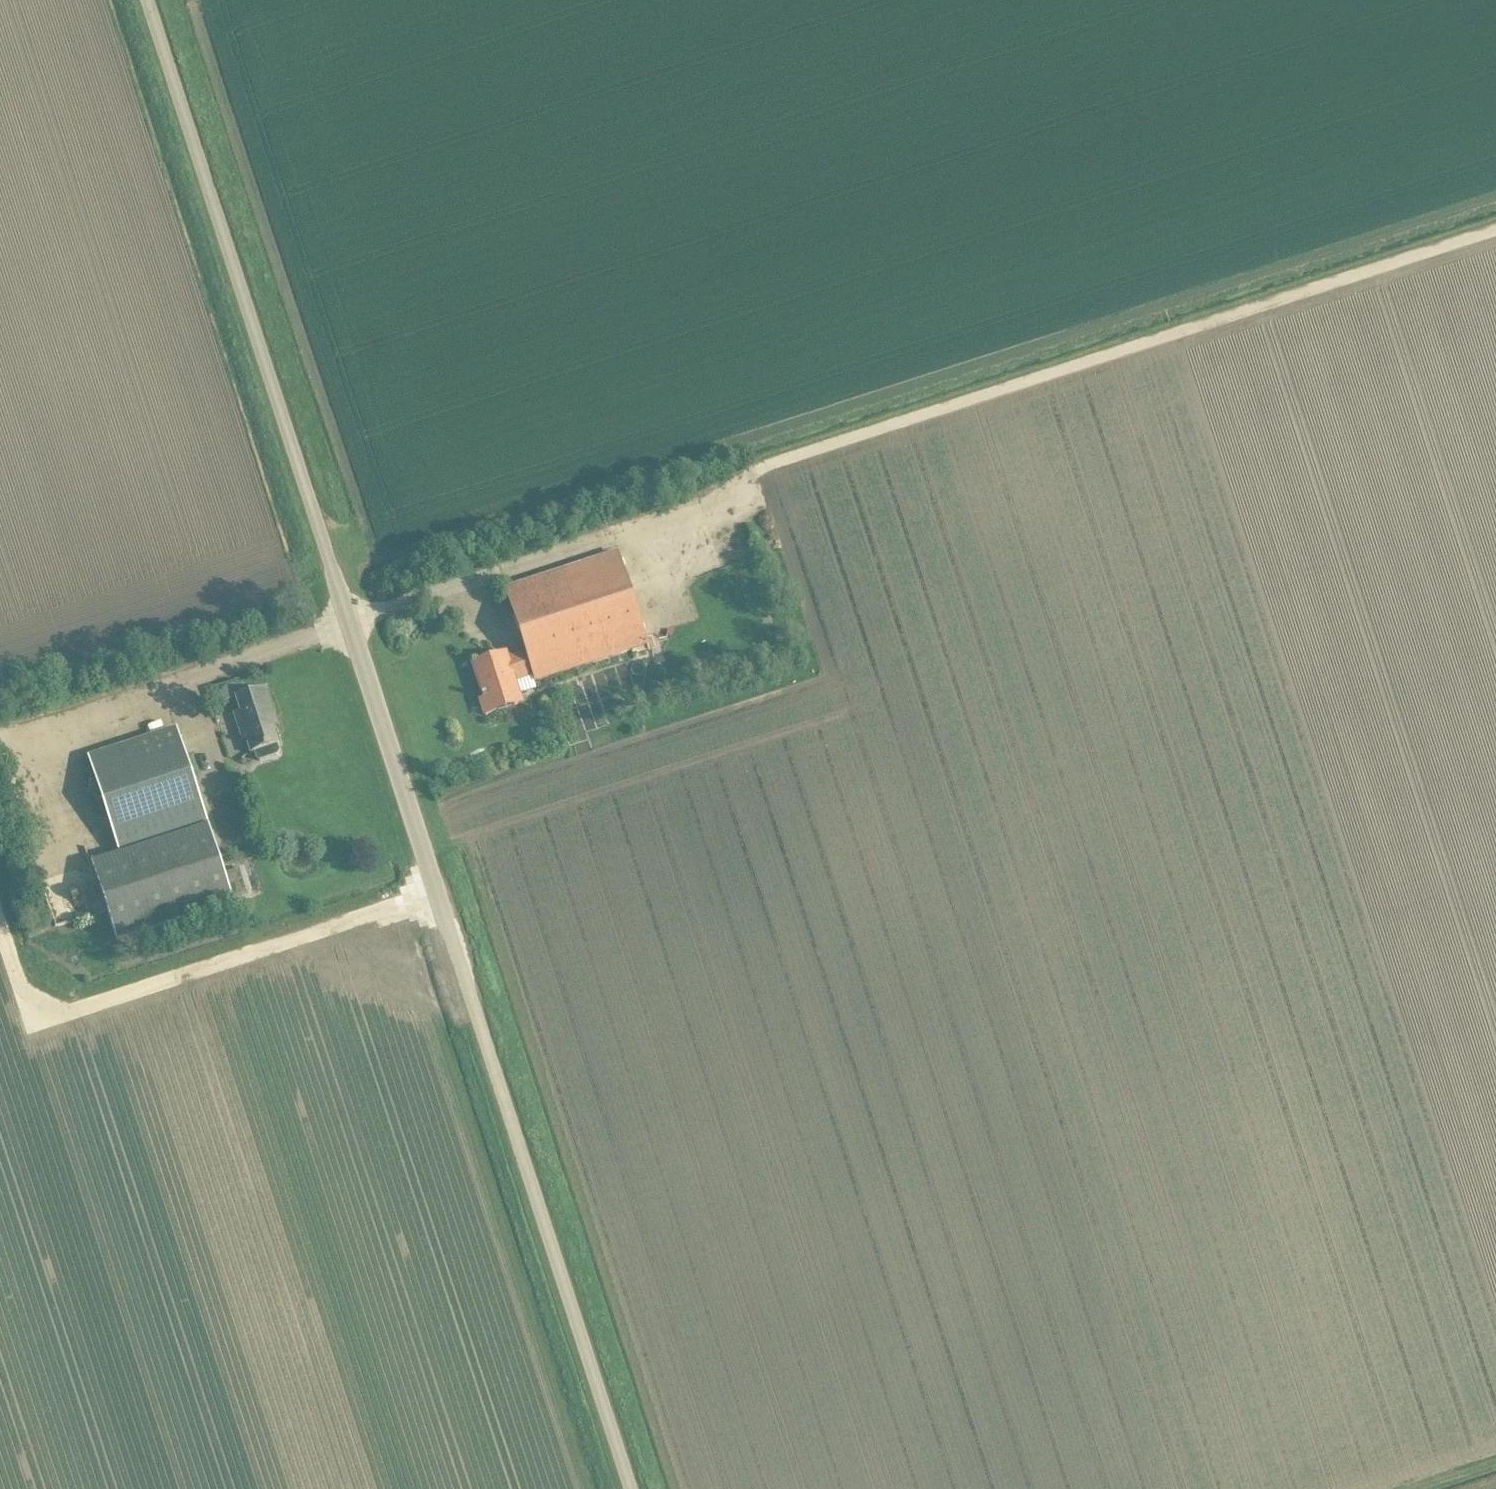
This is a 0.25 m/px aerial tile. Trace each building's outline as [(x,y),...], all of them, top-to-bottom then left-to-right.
[(656,647),(652,637),(646,639),(617,553),(507,590),(527,651),(508,658),(515,681),(535,674),(537,680),(647,644),(649,650),(656,647)] [(508,658),(506,653),(474,663),(484,695),(483,695),(483,698),(481,698),(486,715),(523,703),(515,681),(508,658)] [(252,752),(255,751),(258,761),(281,754),(278,744),(280,743),(271,716),(276,715),(267,687),(237,697),(242,711),(235,713),(243,738),(247,737),(252,752)] [(121,854),(209,825),(177,728),(89,757),(121,854)] [(209,825),(121,854),(92,863),(117,939),(234,902),(209,825)] [(224,873),(232,897),(252,891),(245,866),(224,873)]
